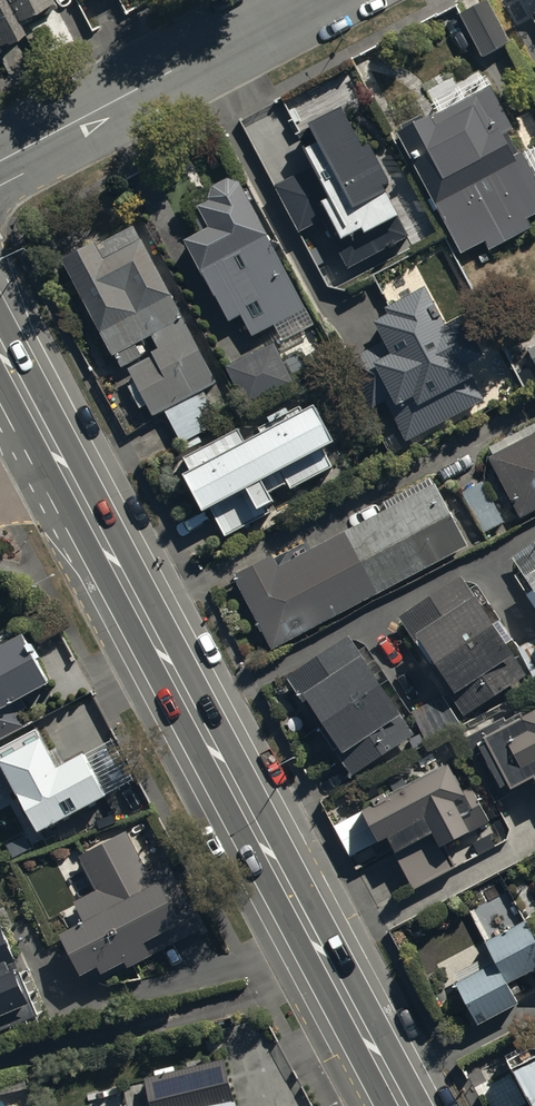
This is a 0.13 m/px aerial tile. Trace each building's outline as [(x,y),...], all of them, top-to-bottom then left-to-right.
[(22,23),(16,10),(21,8),(27,19),(65,0),(0,0),(0,34),(22,23)] [(459,12),(483,54),(509,39),(487,0),(481,0),(459,12)] [(399,131),(463,252),(485,240),(489,248),(533,225),(528,216),(534,212),(534,174),(522,151),(515,154),(504,133),(512,128),(484,74),(459,87),(453,75),(427,89),(438,111),(426,118),(423,112),(403,123),(405,128),(399,131)] [(300,229),(324,217),(348,265),(407,234),(396,213),(399,211),(384,182),(391,178),(370,140),(363,144),(341,103),(309,120),(319,139),(304,146),(314,164),(276,184),(300,229)] [(314,323),(240,182),(227,177),(212,184),(209,194),(211,199),(200,205),(211,226),(187,238),(228,318),(240,312),(252,335),(275,323),(283,338),(314,323)] [(133,220),(62,257),(121,367),(128,364),(136,379),(127,383),(140,407),(147,403),(153,414),(164,408),(181,440),(221,419),(205,389),(218,382),(133,220)] [(375,318),(385,337),(347,358),(374,408),(386,402),(407,440),(485,398),(473,375),(477,373),(471,362),(490,351),(467,309),(449,319),(428,282),(388,303),(391,309),(375,318)] [(272,336),(222,362),(247,411),(297,386),(272,336)] [(192,466),(184,470),(203,507),(210,504),(225,534),(274,509),(270,500),(275,498),(270,489),(288,480),(291,487),(333,465),(323,446),(337,439),(316,400),(304,406),(303,403),(290,410),(287,405),(270,414),(272,418),(260,424),(263,428),(244,438),(239,427),(186,454),(192,466)] [(490,456),(522,517),(534,510),(534,431),(490,456)] [(483,480),(459,493),(481,533),(505,520),(483,480)] [(275,553),(236,574),(274,645),(467,542),(435,482),(293,558),(289,550),(277,557),(275,553)] [(512,556),(534,590),(534,541),(512,556)] [(462,574),(400,616),(466,713),(528,671),(462,574)] [(26,722),(20,711),(29,706),(23,694),(50,680),(24,631),(0,643),(0,735),(26,722)] [(351,632),(285,674),(350,773),(413,732),(400,712),(402,711),(351,632)] [(534,780),(534,705),(505,720),(504,717),(465,735),(495,799),(534,780)] [(0,749),(0,768),(36,834),(107,795),(84,753),(56,768),(35,730),(0,749)] [(393,788),(362,805),(364,808),(333,824),(350,854),(388,833),(397,850),(393,852),(412,887),(455,864),(443,841),(471,825),(473,829),(490,820),(471,785),(463,789),(447,759),(406,781),(402,773),(388,780),(393,788)] [(125,830),(78,855),(95,888),(75,899),(84,916),(59,929),(63,937),(44,947),(54,965),(74,955),(82,972),(97,964),(100,970),(126,956),(130,964),(202,926),(169,862),(148,873),(125,830)] [(37,1013),(0,913),(0,1027),(37,1013)] [(457,979),(479,1019),(518,998),(508,980),(534,966),(534,927),(529,916),(486,939),(497,958),(457,979)] [(526,1087),(522,1089),(531,1105),(534,1105),(534,1052),(513,1063),(526,1087)] [(226,1055),(140,1075),(147,1105),(238,1105),(226,1055)]
